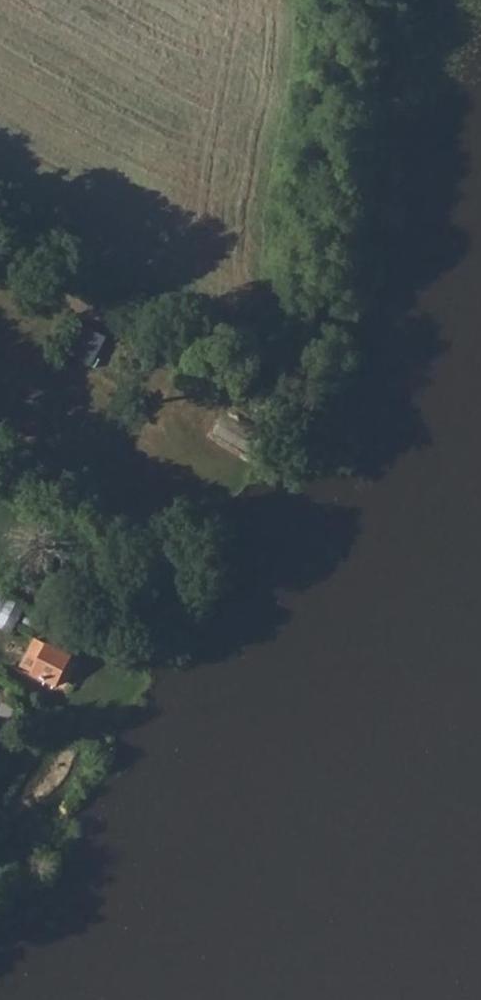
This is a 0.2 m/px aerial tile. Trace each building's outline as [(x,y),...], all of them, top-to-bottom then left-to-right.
[(80,355),(93,327),(77,318),(63,349),(80,355)] [(12,637),(27,607),(0,594),(0,631),(12,637)] [(61,699),(73,670),(45,656),(33,685),(61,699)]
